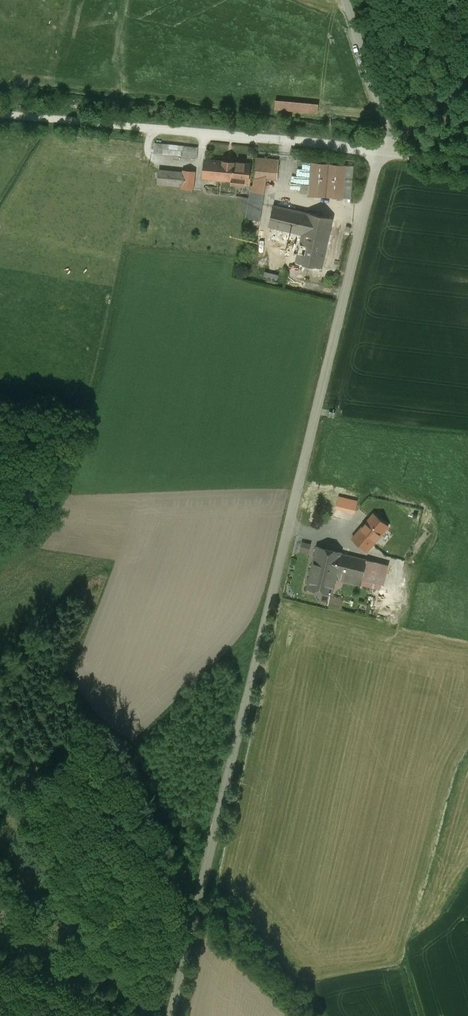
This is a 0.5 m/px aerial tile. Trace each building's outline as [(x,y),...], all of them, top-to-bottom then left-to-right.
[(319,104),(275,101),(275,111),(318,114),(319,104)] [(198,147),(155,143),(154,153),(197,157),(198,147)] [(279,160),(256,158),(255,177),(267,178),(277,179),(279,160)] [(242,163),(206,160),(204,177),(240,181),(242,163)] [(250,164),(242,163),(240,181),(248,181),(250,164)] [(345,166),(313,163),(310,195),(343,198),(345,166)] [(184,172),(159,169),(158,184),(182,187),(184,172)] [(195,170),(185,169),(183,185),(193,186),(195,170)] [(267,178),(255,177),(253,186),(251,185),(246,218),(260,220),(267,178)] [(333,218),(308,212),(307,213),(274,205),(269,226),(273,227),(290,231),(302,234),(296,263),(322,269),(330,232),(338,234),(341,221),(333,219),(333,218)] [(290,231),(273,227),(272,232),(289,236),(290,231)] [(371,517),(353,538),(367,551),(388,526),(374,514),(371,517)] [(310,545),(303,543),(301,550),(308,552),(310,545)] [(341,552),(318,547),(308,588),(331,594),(335,578),(361,584),(368,586),(369,582),(336,574),(341,553),(341,552)] [(375,561),(341,553),(336,574),(369,582),(370,582),(375,561)] [(388,565),(375,561),(370,582),(384,585),(388,565)]
